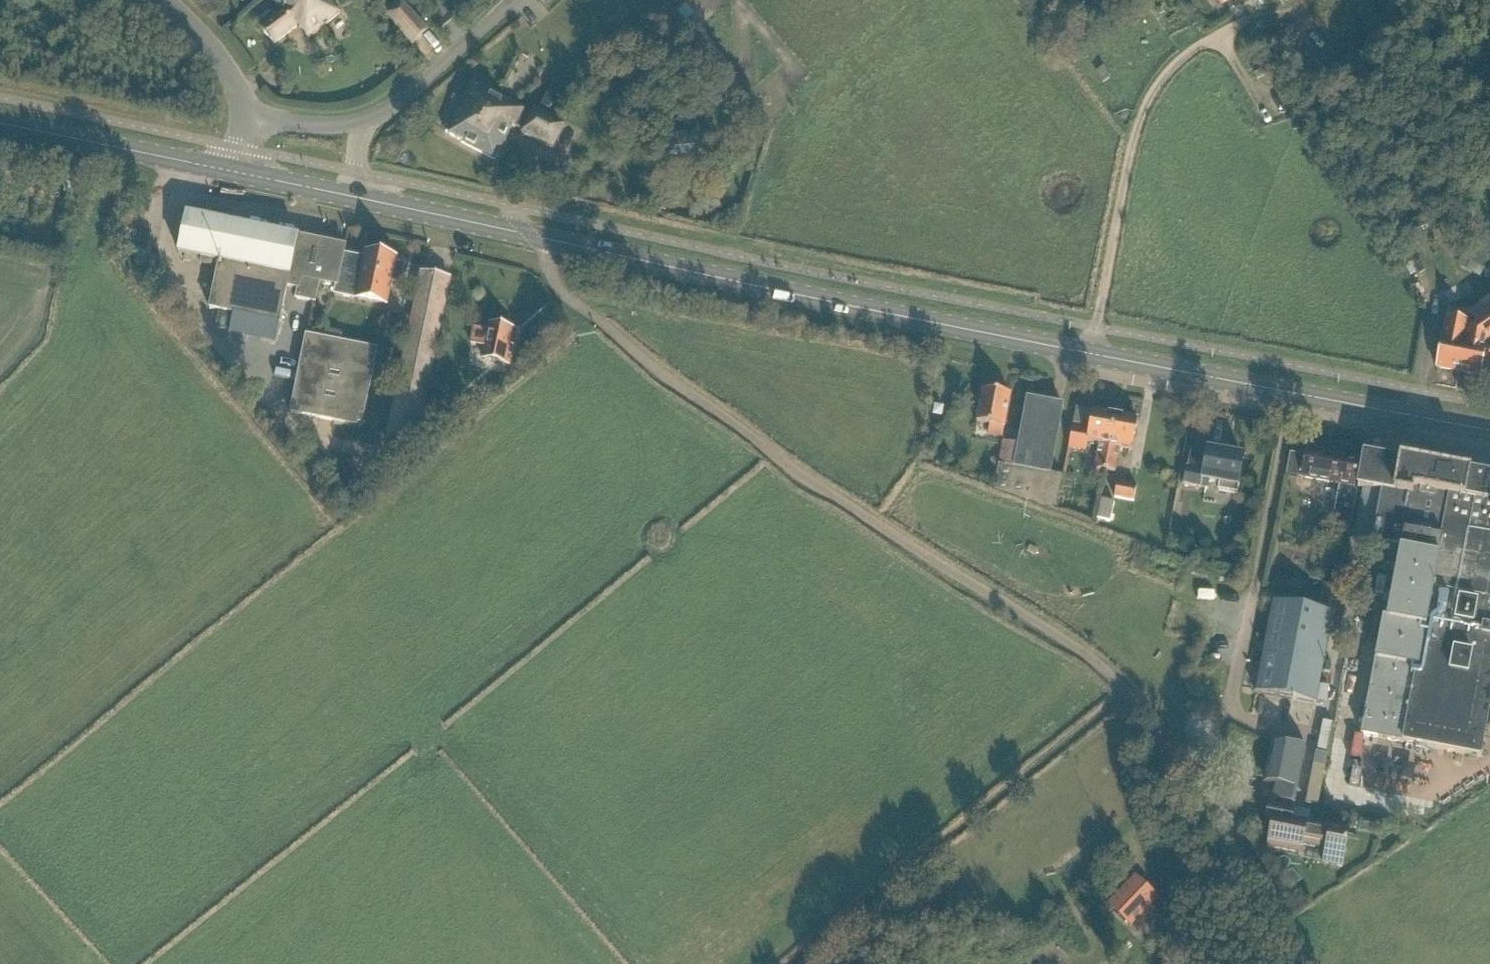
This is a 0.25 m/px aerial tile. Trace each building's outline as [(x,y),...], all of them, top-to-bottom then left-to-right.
[(261,30),(274,47),(298,28),(309,41),(341,15),(329,0),(280,0),(275,4),(283,13),(261,30)] [(429,32),(403,2),(388,15),(414,46),(429,32)] [(531,116),(524,112),(473,84),(447,133),(463,141),(461,144),(497,163),(515,129),(516,131),(517,129),(522,132),(521,134),(553,151),(566,125),(535,109),(531,116)] [(319,285),(334,288),(341,255),(344,246),(186,211),(177,253),(218,262),(208,308),(278,323),(285,289),(298,291),(296,300),(314,305),(319,285)] [(363,261),(341,255),(334,288),(336,289),(334,297),(385,307),(390,282),(402,285),(406,266),(394,263),(395,260),(365,254),(363,261)] [(421,273),(386,440),(418,447),(452,280),(421,273)] [(1436,369),(1458,374),(1466,336),(1467,336),(1468,330),(1468,329),(1489,315),(1489,300),(1469,315),(1467,324),(1448,320),(1443,342),(1442,341),(1436,369)] [(1458,374),(1480,378),(1482,367),(1489,369),(1489,351),(1485,350),(1487,340),(1489,338),(1489,315),(1468,329),(1468,330),(1467,336),(1466,336),(1458,374)] [(514,348),(510,347),(513,330),(490,325),(489,332),(475,329),(471,345),(485,348),(483,360),(510,365),(514,348)] [(308,337),(292,411),(359,425),(375,352),(308,337)] [(983,391),(975,424),(990,427),(988,436),(1003,439),(1012,397),(983,391)] [(446,399),(443,412),(455,415),(458,402),(446,399)] [(1006,440),(996,488),(1026,499),(1026,500),(1056,511),(1063,476),(1050,474),(1064,407),(1028,399),(1019,443),(1006,440)] [(935,406),(933,416),(942,418),(944,408),(935,406)] [(1104,470),(1116,416),(1091,411),(1088,427),(1073,424),(1069,449),(1086,453),(1087,442),(1105,446),(1103,453),(1099,452),(1095,467),(1096,468),(1095,478),(1102,480),(1104,470)] [(1140,421),(1116,416),(1104,470),(1115,472),(1119,457),(1115,456),(1116,448),(1133,452),(1140,421)] [(1307,450),(1302,480),(1340,487),(1334,516),(1340,517),(1338,528),(1350,530),(1357,494),(1355,490),(1360,460),(1307,450)] [(1190,470),(1186,485),(1208,489),(1210,481),(1220,484),(1218,492),(1236,496),(1243,459),(1208,451),(1204,472),(1190,470)] [(1467,478),(1467,476),(1397,462),(1397,466),(1364,459),(1358,489),(1362,490),(1354,540),(1401,549),(1387,622),(1382,621),(1360,736),(1479,759),(1489,704),(1489,482),(1467,478)] [(1118,482),(1114,499),(1135,503),(1138,486),(1118,482)] [(1101,499),(1096,519),(1110,523),(1115,503),(1101,499)] [(1333,615),(1273,603),(1256,694),(1315,705),(1333,615)] [(1323,722),(1317,753),(1326,754),(1332,724),(1323,722)] [(1342,831),(1291,821),(1305,747),(1304,747),(1302,755),(1272,749),(1265,783),(1278,786),(1275,801),(1269,800),(1264,826),(1271,828),(1267,848),(1300,854),(1302,846),(1325,850),(1322,865),(1341,868),(1347,837),(1353,838),(1341,836),(1342,831)] [(1135,876),(1107,905),(1129,926),(1157,897),(1135,876)]
